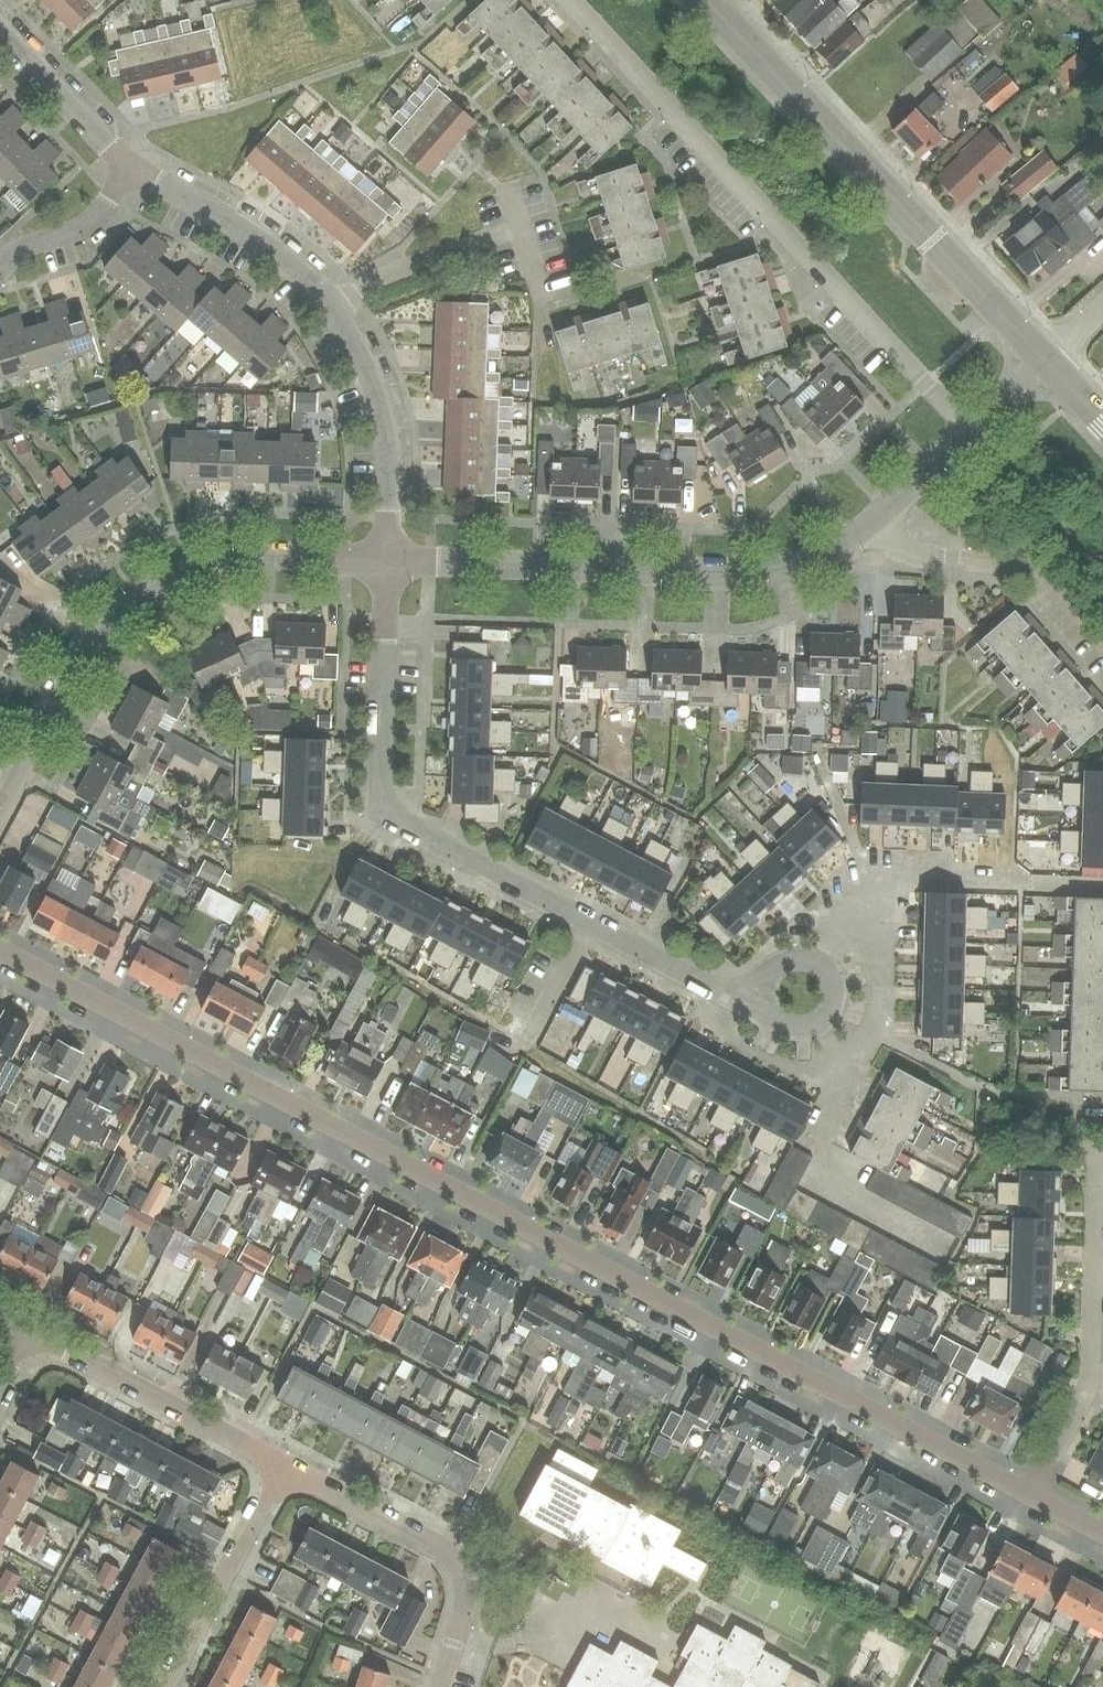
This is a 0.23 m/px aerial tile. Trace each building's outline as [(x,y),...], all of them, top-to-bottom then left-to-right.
[(57,14),(72,0),(44,0),(57,14)] [(57,14),(74,32),(107,0),(72,0),(57,14)] [(413,20),(422,29),(453,0),(421,0),(427,7),(413,20)] [(457,28),(465,37),(479,24),(488,33),(524,0),(487,0),(457,28)] [(482,55),(490,64),(536,21),(529,14),(534,9),(526,0),(524,0),(488,33),(496,42),(482,55)] [(828,0),(778,0),(774,4),(797,29),(828,0)] [(797,29),(814,48),(847,17),(836,6),(830,0),(828,0),(797,29)] [(836,6),(847,17),(848,18),(861,6),(855,0),(842,0),(836,6)] [(1004,24),(982,0),(966,0),(907,54),(932,82),(964,53),(963,52),(981,36),(985,41),(1004,24)] [(868,3),(846,23),(818,51),(834,68),(870,35),(871,32),(870,29),(870,26),(863,20),(874,10),(868,3)] [(188,34),(200,84),(223,79),(211,29),(217,28),(213,14),(190,19),(193,33),(188,34)] [(176,90),(200,84),(188,34),(193,33),(190,19),(167,25),(170,38),(164,39),(176,90)] [(536,21),(490,64),(498,72),(512,59),(520,68),(557,34),(548,24),(543,29),(536,21)] [(153,95),(176,90),(164,39),(170,38),(167,25),(144,30),(147,44),(141,45),(153,95)] [(153,95),(141,45),(147,44),(144,30),(121,36),(124,49),(117,51),(129,101),(153,95)] [(529,78),(515,90),(522,99),(568,56),(561,49),(567,44),(557,34),(520,68),(529,78)] [(1069,88),(1091,70),(1078,55),(1057,73),(1069,88)] [(568,56),(522,99),(530,107),(544,94),(552,103),(590,69),(580,59),(575,64),(568,56)] [(1021,90),(1000,65),(975,87),(997,112),(1021,90)] [(561,113),(547,125),(554,134),(600,91),(594,84),(599,79),(590,69),(552,103),(561,113)] [(426,101),(422,106),(461,139),(476,121),(438,88),(442,84),(431,74),(425,82),(435,91),(426,101)] [(600,91),(554,134),(562,142),(576,129),(585,138),(622,104),(613,94),(607,99),(600,91)] [(410,119),(406,124),(445,157),(461,139),(422,106),(426,101),(415,92),(409,100),(419,109),(410,119)] [(391,93),(385,100),(395,108),(401,100),(391,93)] [(927,122),(934,116),(946,105),(935,93),(923,104),(894,132),(920,159),(942,138),(927,122)] [(593,148),(579,160),(588,170),(634,127),(626,119),(631,114),(622,104),(585,138),(593,148)] [(21,114),(13,106),(1,118),(0,117),(0,133),(21,114)] [(404,127),(390,143),(429,176),(445,157),(406,124),(410,119),(400,110),(393,118),(404,127)] [(25,143),(16,133),(28,121),(21,114),(0,133),(0,166),(25,143)] [(280,121),(247,159),(266,176),(300,137),(304,141),(313,130),(306,124),(297,134),(280,121)] [(343,124),(332,136),(344,146),(354,133),(343,124)] [(1014,159),(986,130),(961,154),(962,156),(938,179),(962,204),(986,181),(988,182),(1000,171),(1001,172),(1014,159)] [(300,137),(266,176),(284,191),(318,153),(322,156),(331,146),(324,140),(315,150),(304,141),(300,137)] [(54,148),(46,140),(34,152),(25,143),(0,166),(0,174),(12,187),(54,148)] [(49,168),(61,156),(54,148),(12,187),(29,205),(58,178),(49,168)] [(1045,151),(1002,187),(1016,204),(1059,167),(1045,151)] [(318,153),(284,191),(302,207),(336,168),(340,172),(349,161),(342,155),(333,166),(322,156),(318,153)] [(638,164),(578,183),(582,195),(600,189),(604,201),(652,186),(648,173),(641,175),(638,164)] [(336,168),(302,207),(320,223),(354,184),(358,187),(367,177),(360,171),(351,181),(340,172),(336,168)] [(1077,215),(1098,198),(1083,179),(1054,204),(1048,196),(1038,205),(1044,212),(1004,245),(1016,260),(1074,212),(1077,215)] [(369,197),(358,187),(354,184),(320,223),(338,238),(372,199),(376,203),(385,193),(378,186),(369,197)] [(608,213),(589,219),(593,230),(652,210),(649,201),(656,199),(652,186),(604,201),(608,213)] [(372,199),(338,238),(356,254),(389,215),(394,219),(403,208),(385,193),(376,203),(372,199)] [(1087,207),(1098,198),(1077,215),(1074,212),(1016,260),(1029,275),(1041,265),(1050,277),(1096,239),(1092,233),(1100,227),(1102,230),(1102,218),(1099,222),(1087,207)] [(652,210),(593,230),(596,240),(615,235),(618,246),(667,231),(662,218),(656,220),(652,210)] [(622,258),(604,264),(608,276),(667,257),(664,246),(671,244),(667,231),(618,246),(622,258)] [(124,284),(161,241),(153,234),(142,247),(132,238),(106,268),(124,284)] [(142,300),(168,270),(158,261),(169,248),(161,241),(124,284),(142,300)] [(759,253),(699,272),(703,284),(721,279),(725,291),(773,275),(769,262),(762,264),(759,253)] [(160,315),(197,272),(189,265),(178,278),(168,270),(142,300),(160,315)] [(204,301),(194,292),(205,279),(197,272),(160,315),(179,331),(190,318),(189,318),(204,301)] [(729,302),(711,308),(714,319),(774,300),(771,291),(778,288),(773,275),(725,291),(729,302)] [(207,333),(245,290),(237,283),(225,297),(215,288),(204,301),(189,318),(190,318),(207,333)] [(226,349),(251,319),(242,311),(253,298),(245,290),(207,333),(226,349)] [(637,299),(623,303),(639,352),(650,348),(656,366),(668,362),(649,303),(639,306),(637,299)] [(73,357),(97,350),(85,312),(72,316),(66,300),(56,303),(73,357)] [(774,300),(714,319),(718,330),(736,324),(740,336),(788,321),(784,307),(777,310),(774,300)] [(438,302),(438,327),(489,329),(489,335),(502,335),(503,326),(489,325),(490,303),(438,302)] [(50,364),(73,357),(56,303),(46,306),(51,322),(39,326),(50,364)] [(612,314),(603,318),(622,377),(632,374),(627,356),(639,352),(623,303),(610,308),(612,314)] [(50,364),(39,326),(26,330),(21,314),(11,317),(27,371),(50,364)] [(591,314),(578,318),(593,366),(605,362),(611,380),(622,377),(603,318),(593,321),(591,314)] [(244,365),(281,322),(273,315),(261,328),(251,319),(226,349),(244,365)] [(27,371),(11,317),(0,320),(6,336),(0,338),(0,363),(5,378),(27,371)] [(567,329),(556,332),(575,392),(587,388),(581,370),(593,366),(578,318),(565,322),(567,329)] [(743,348),(725,354),(729,366),(789,347),(785,336),(792,334),(788,321),(740,336),(743,348)] [(278,342),(289,329),(281,322),(244,365),(262,381),(288,351),(278,342)] [(438,327),(437,351),(488,353),(488,359),(502,359),(502,349),(488,349),(489,335),(489,329),(438,327)] [(820,338),(811,346),(819,355),(828,346),(820,338)] [(119,341),(112,349),(121,356),(128,349),(119,341)] [(134,379),(147,367),(133,350),(119,362),(134,379)] [(437,351),(436,375),(487,377),(487,382),(501,383),(501,373),(487,373),(488,359),(488,353),(437,351)] [(848,422),(866,406),(846,384),(856,375),(832,351),(822,361),(838,378),(821,394),(848,422)] [(177,372),(169,378),(176,387),(184,381),(177,372)] [(142,374),(133,384),(141,391),(150,381),(142,374)] [(314,374),(306,377),(311,391),(320,387),(314,374)] [(436,375),(435,399),(449,399),(486,399),(487,382),(487,377),(436,375)] [(784,376),(774,387),(786,398),(796,388),(784,376)] [(705,382),(689,392),(697,404),(713,394),(705,382)] [(105,385),(86,391),(90,404),(109,398),(105,385)] [(296,411),(318,411),(318,392),(296,392),(296,411)] [(667,397),(670,409),(688,405),(685,393),(667,397)] [(830,439),(848,422),(821,394),(804,410),(793,397),(782,407),(801,427),(810,418),(830,439)] [(500,397),(500,399),(500,401),(500,407),(514,407),(514,397),(500,397)] [(157,398),(141,402),(145,414),(160,410),(157,398)] [(513,431),(513,421),(500,421),(500,407),(500,401),(500,399),(486,399),(449,399),(448,423),(499,425),(499,430),(513,431)] [(768,471),(789,458),(773,434),(785,427),(770,404),(758,412),(766,426),(747,438),(768,471)] [(633,421),(659,422),(660,408),(634,407),(633,421)] [(130,410),(116,414),(120,429),(134,425),(130,410)] [(16,419),(3,423),(7,434),(19,430),(16,419)] [(512,455),(512,445),(513,431),(499,430),(499,425),(448,423),(447,446),(499,449),(498,454),(512,455)] [(577,459),(575,499),(600,500),(601,471),(614,471),(616,444),(616,426),(599,425),(598,438),(601,438),(600,443),(601,443),(600,460),(577,459)] [(196,488),(198,432),(187,432),(187,440),(173,439),(172,479),(187,480),(187,488),(196,488)] [(220,481),(221,441),(208,441),(208,433),(198,432),(196,488),(205,488),(205,480),(220,481)] [(768,471),(747,438),(732,447),(723,433),(706,444),(721,467),(732,460),(748,484),(768,471)] [(243,489),(245,434),(235,434),(234,441),(221,441),(220,481),(235,481),(234,489),(243,489)] [(268,482),(269,443),(256,442),(256,434),(245,434),(243,489),(253,490),(253,482),(268,482)] [(291,491),(293,436),(282,435),(282,443),(269,443),(268,482),(282,483),(282,491),(291,491)] [(316,484),(317,444),(303,444),(304,436),(293,436),(291,491),(300,491),(301,483),(316,484)] [(575,499),(577,459),(554,458),(555,442),(540,441),(539,468),(552,469),(551,498),(575,499)] [(658,502),(660,463),(637,462),(638,445),(623,444),(622,472),(635,472),(634,501),(658,502)] [(447,446),(446,470),(498,472),(497,478),(511,479),(512,469),(498,468),(498,454),(499,449),(447,446)] [(697,475),(699,447),(679,446),(678,463),(660,463),(658,502),(683,503),(684,474),(697,475)] [(141,498),(154,489),(130,457),(119,466),(114,459),(106,466),(139,510),(146,505),(141,498)] [(516,465),(515,474),(529,474),(530,465),(516,465)] [(131,516),(139,510),(106,466),(97,472),(102,478),(91,486),(115,518),(126,509),(131,516)] [(446,470),(445,494),(496,496),(496,502),(510,502),(511,493),(497,492),(497,478),(498,472),(446,470)] [(103,527),(115,518),(91,486),(81,494),(76,488),(67,494),(101,539),(108,533),(103,527)] [(93,544),(101,539),(67,494),(59,501),(63,507),(53,515),(77,547),(88,538),(93,544)] [(65,555),(77,547),(53,515),(42,523),(38,516),(29,523),(62,567),(70,562),(65,555)] [(55,573),(62,567),(29,523),(21,529),(25,535),(14,544),(38,575),(50,566),(55,573)] [(32,610),(17,602),(23,590),(0,578),(0,605),(27,620),(32,610)] [(919,636),(920,596),(896,595),(895,624),(881,624),(880,650),(905,650),(906,635),(919,636)] [(956,650),(957,626),(943,626),(944,597),(920,596),(919,636),(932,636),(931,651),(954,652),(956,650)] [(27,620),(0,605),(0,632),(1,633),(7,621),(22,629),(27,620)] [(1016,610),(969,651),(977,661),(991,648),(1000,657),(1038,624),(1029,613),(1023,618),(1016,610)] [(301,664),(303,624),(278,623),(277,652),(259,651),(264,677),(288,678),(289,663),(301,664)] [(338,680),(339,655),(326,654),(327,625),(303,624),(301,664),(314,664),(313,679),(338,680)] [(1008,667),(994,679),(1001,688),(1048,647),(1041,639),(1047,634),(1038,624),(1000,657),(1008,667)] [(264,677),(259,651),(243,659),(231,632),(209,642),(225,678),(237,673),(243,687),(264,677)] [(835,674),(837,634),(812,633),(811,662),(798,662),(797,688),(822,689),(822,673),(835,674)] [(873,690),(873,664),(860,664),(861,635),(837,634),(835,674),(848,674),(848,689),(873,690)] [(214,683),(225,678),(209,642),(187,652),(199,679),(187,684),(197,708),(220,697),(214,683)] [(452,683),(514,686),(518,686),(518,684),(529,684),(530,675),(492,674),(493,660),(489,660),(490,643),(454,642),(452,683)] [(5,662),(10,652),(0,647),(0,659),(5,662)] [(1048,647),(1001,688),(1008,696),(1023,684),(1031,693),(1069,660),(1060,649),(1054,654),(1048,647)] [(602,688),(603,648),(579,648),(578,665),(562,665),(561,676),(564,676),(564,702),(588,703),(589,688),(602,688)] [(639,704),(640,679),(627,678),(628,649),(603,648),(602,688),(615,689),(614,704),(639,704)] [(677,691),(678,651),(654,650),(653,679),(640,679),(639,704),(664,705),(664,690),(677,691)] [(714,707),(715,681),(702,681),(703,652),(678,651),(677,691),(690,691),(690,706),(714,707)] [(753,693),(754,653),(729,653),(728,682),(715,681),(714,707),(739,708),(740,693),(753,693)] [(790,710),(791,684),(777,683),(778,654),(754,653),(753,693),(766,694),(765,709),(790,710)] [(1039,703),(1025,715),(1032,724),(1079,682),(1073,675),(1078,670),(1069,660),(1031,693),(1039,703)] [(1079,682),(1032,724),(1040,732),(1054,719),(1062,729),(1101,696),(1091,685),(1086,690),(1079,682)] [(452,683),(452,707),(491,708),(491,696),(514,697),(514,686),(452,683)] [(178,721),(190,699),(167,687),(161,699),(135,685),(124,707),(159,725),(165,714),(178,721)] [(1056,751),(1065,760),(1102,727),(1102,698),(1101,696),(1062,729),(1071,738),(1056,751)] [(255,726),(264,726),(264,701),(255,701),(255,726)] [(880,701),(880,719),(907,720),(907,702),(887,701),(880,701)] [(863,703),(862,716),(872,717),(873,704),(863,703)] [(153,737),(159,725),(124,707),(112,729),(138,742),(132,754),(155,766),(167,744),(153,737)] [(491,721),(491,708),(452,707),(451,731),(512,733),(513,722),(491,721)] [(921,713),(921,722),(933,723),(934,713),(921,713)] [(318,716),(318,729),(332,729),(332,716),(318,716)] [(1032,724),(1024,731),(1032,739),(1040,732),(1032,724)] [(512,744),(512,733),(451,731),(450,754),(489,755),(490,743),(512,744)] [(858,745),(858,731),(843,731),(842,745),(858,745)] [(864,733),(863,756),(876,756),(876,734),(864,733)] [(223,737),(213,750),(222,756),(232,743),(223,737)] [(793,738),(792,751),(809,752),(810,739),(793,738)] [(265,751),(265,762),(326,764),(327,750),(332,750),(332,740),(288,739),(287,752),(265,751)] [(126,765),(100,751),(89,773),(137,799),(155,766),(132,754),(126,765)] [(937,751),(936,764),(945,764),(946,752),(937,751)] [(450,754),(450,764),(455,764),(454,779),(516,781),(516,770),(494,769),(495,756),(489,755),(450,754)] [(265,762),(264,773),(287,774),(286,787),(331,788),(331,779),(326,779),(326,764),(265,762)] [(777,785),(759,765),(757,767),(753,762),(744,770),(748,775),(749,774),(767,794),(777,785)] [(863,784),(861,828),(871,828),(871,823),(885,824),(888,762),(877,762),(876,784),(863,784)] [(888,762),(885,824),(900,824),(900,830),(909,830),(911,786),(898,785),(899,763),(888,762)] [(911,786),(909,830),(918,830),(919,825),(933,826),(936,764),(924,764),(924,786),(911,786)] [(936,764),(933,826),(947,826),(947,832),(957,832),(959,793),(959,787),(946,787),(946,765),(936,764)] [(642,766),(639,779),(652,783),(655,769),(642,766)] [(1063,794),(1102,796),(1102,771),(1086,770),(1086,784),(1064,783),(1063,794)] [(959,793),(957,832),(980,833),(983,772),(972,771),(971,793),(959,793)] [(1023,771),(1022,790),(1034,790),(1035,772),(1023,771)] [(983,772),(980,833),(1005,834),(1006,795),(993,794),(994,772),(983,772)] [(129,837),(140,816),(131,811),(137,799),(89,773),(78,795),(92,802),(82,820),(90,824),(93,818),(120,832),(129,837)] [(235,780),(223,774),(213,792),(225,799),(235,780)] [(449,793),(448,803),(466,804),(465,819),(476,819),(476,823),(500,824),(501,804),(493,803),(493,791),(516,792),(516,781),(454,779),(454,793),(449,793)] [(520,785),(520,799),(532,799),(532,785),(520,785)] [(675,786),(672,796),(683,799),(686,789),(675,786)] [(264,799),(263,810),(325,812),(325,797),(330,798),(331,788),(286,787),(286,800),(264,799)] [(1063,805),(1085,806),(1085,819),(1102,819),(1102,796),(1063,794),(1063,805)] [(546,808),(525,848),(534,853),(536,848),(549,855),(578,800),(568,795),(558,815),(546,808)] [(578,800),(549,855),(562,861),(559,866),(568,870),(589,831),(577,825),(588,805),(578,800)] [(822,802),(815,809),(822,817),(829,810),(822,802)] [(789,803),(781,810),(822,855),(833,845),(837,849),(844,842),(814,810),(804,819),(789,803)] [(78,819),(53,806),(41,831),(65,844),(78,819)] [(263,810),(263,821),(285,822),(285,835),(329,836),(329,826),(324,826),(325,812),(263,810)] [(781,810),(772,818),(788,834),(778,843),(781,847),(808,876),(815,869),(812,865),(822,855),(781,810)] [(669,811),(665,819),(673,822),(676,815),(669,811)] [(589,831),(568,870),(576,875),(578,870),(591,877),(620,822),(610,817),(600,837),(589,831)] [(1061,842),(1102,843),(1102,819),(1085,819),(1084,832),(1062,831),(1061,842)] [(620,822),(591,877),(604,884),(601,888),(610,893),(631,853),(619,847),(630,827),(620,822)] [(81,826),(74,839),(95,850),(102,838),(81,826)] [(631,853),(610,893),(618,897),(620,892),(633,899),(662,845),(652,839),(642,859),(631,853)] [(757,839),(749,846),(791,891),(808,876),(781,847),(772,855),(757,839)] [(114,840),(110,848),(123,855),(127,847),(114,840)] [(1061,842),(1061,853),(1083,854),(1083,867),(1102,868),(1102,843),(1061,842)] [(662,845),(633,899),(646,906),(644,910),(652,915),(673,876),(661,869),(672,850),(662,845)] [(28,855),(26,859),(31,862),(25,873),(12,866),(0,890),(0,904),(19,914),(36,881),(40,884),(47,871),(50,873),(57,859),(33,846),(28,855)] [(749,846),(741,854),(756,870),(747,879),(773,908),(791,891),(749,846)] [(159,884),(170,864),(146,851),(135,871),(159,884)] [(343,920),(353,925),(381,871),(368,864),(371,859),(362,855),(351,875),(341,894),(353,900),(343,920)] [(228,870),(208,860),(200,875),(221,885),(222,881),(227,884),(231,876),(226,873),(228,870)] [(170,864),(159,884),(173,892),(184,872),(170,864)] [(381,871),(353,925),(363,930),(373,911),(384,917),(405,877),(396,873),(394,877),(381,871)] [(722,871),(714,878),(756,924),(773,908),(747,879),(737,887),(722,871)] [(721,902),(699,923),(723,949),(735,938),(738,940),(756,924),(714,878),(712,875),(703,883),(721,902)] [(405,877),(384,917),(396,923),(385,942),(395,947),(424,893),(411,886),(413,881),(405,877)] [(68,910),(78,890),(55,878),(45,896),(48,897),(35,922),(60,935),(72,912),(68,910)] [(105,902),(94,896),(99,886),(84,879),(78,890),(68,910),(72,912),(60,935),(85,948),(98,922),(95,920),(105,902)] [(209,887),(198,906),(210,912),(220,893),(209,887)] [(922,892),(922,903),(927,903),(927,917),(988,919),(988,908),(966,907),(966,894),(922,892)] [(424,893),(395,947),(405,953),(415,933),(427,939),(430,934),(448,899),(439,895),(436,899),(424,893)] [(1056,909),(1075,910),(1075,923),(1102,924),(1102,899),(1057,897),(1056,909)] [(448,899),(430,934),(440,940),(430,960),(440,965),(468,910),(448,899)] [(110,960),(123,935),(109,927),(118,909),(105,902),(95,920),(98,922),(85,948),(110,960)] [(1025,905),(1025,921),(1033,921),(1033,906),(1025,905)] [(468,910),(440,965),(449,970),(460,950),(471,956),(489,921),(468,910)] [(921,931),(921,941),(965,942),(966,929),(988,930),(988,919),(927,917),(926,932),(921,931)] [(489,921),(471,956),(482,962),(472,982),(482,987),(510,932),(489,921)] [(1055,946),(1102,947),(1102,924),(1075,923),(1075,935),(1055,934),(1055,946)] [(175,945),(154,934),(143,928),(129,954),(138,958),(131,972),(154,984),(168,959),(175,945)] [(510,932),(482,987),(492,992),(502,972),(514,978),(532,943),(510,932)] [(342,949),(320,935),(307,956),(317,962),(321,954),(334,962),(342,949)] [(921,941),(920,950),(926,950),(925,965),(987,966),(987,955),(965,955),(965,942),(921,941)] [(1055,957),(1074,958),(1073,970),(1102,971),(1102,947),(1055,946),(1055,957)] [(223,949),(211,972),(224,979),(237,956),(223,949)] [(253,975),(260,961),(250,956),(243,970),(253,975)] [(195,988),(208,963),(197,957),(190,970),(168,959),(154,984),(178,997),(186,983),(195,988)] [(260,961),(253,975),(263,981),(270,967),(260,961)] [(919,979),(919,988),(964,989),(964,977),(986,977),(987,966),(925,965),(925,979),(919,979)] [(595,1040),(623,986),(586,966),(570,998),(584,1006),(583,1009),(595,1015),(578,1049),(586,1053),(591,1043),(593,1044),(595,1040)] [(337,1020),(327,1040),(339,1046),(350,1028),(378,976),(365,969),(337,1020)] [(1053,993),(1102,995),(1102,971),(1073,970),(1073,983),(1054,982),(1053,993)] [(291,987),(285,998),(296,1004),(273,1048),(297,1060),(307,1041),(310,1039),(317,1026),(307,1020),(312,1010),(307,1008),(315,993),(308,989),(310,984),(298,977),(292,988),(291,987)] [(233,981),(229,988),(217,982),(203,1009),(228,1022),(246,988),(233,981)] [(278,1011),(285,998),(291,987),(278,981),(266,1004),(278,1011)] [(623,986),(595,1040),(604,1045),(615,1025),(626,1031),(644,997),(623,986)] [(246,988),(228,1022),(252,1035),(267,1008),(255,1003),(259,996),(246,988)] [(919,988),(919,998),(924,998),(924,1012),(985,1014),(986,1003),(963,1002),(964,989),(919,988)] [(1053,1005),(1072,1005),(1072,1018),(1102,1019),(1102,995),(1053,993),(1053,1005)] [(644,997),(626,1031),(637,1037),(627,1057),(636,1062),(665,1008),(644,997)] [(394,1025),(401,1011),(392,1006),(384,1020),(394,1025)] [(665,1008),(636,1062),(647,1067),(657,1048),(669,1054),(687,1019),(665,1008)] [(28,1024),(6,1012),(0,1023),(0,1051),(11,1057),(28,1024)] [(918,1027),(918,1037),(962,1038),(963,1024),(985,1025),(985,1014),(924,1012),(923,1027),(918,1027)] [(1052,1041),(1102,1043),(1102,1019),(1072,1018),(1071,1030),(1052,1030),(1052,1041)] [(346,1085),(376,1027),(365,1021),(351,1046),(342,1041),(325,1073),(346,1085)] [(990,1024),(989,1037),(1007,1037),(1008,1024),(990,1024)] [(374,1059),(388,1034),(376,1027),(346,1085),(367,1096),(384,1064),(374,1059)] [(458,1041),(485,1053),(491,1039),(463,1027),(458,1041)] [(443,1070),(439,1068),(432,1064),(431,1066),(429,1065),(441,1042),(422,1033),(416,1044),(414,1043),(403,1063),(405,1064),(401,1072),(413,1078),(411,1082),(410,1081),(394,1112),(416,1123),(432,1093),(440,1077),(443,1070)] [(687,1036),(667,1075),(679,1082),(668,1101),(678,1106),(707,1052),(694,1045),(696,1040),(687,1036)] [(403,1063),(414,1043),(404,1037),(393,1058),(403,1063)] [(68,1081),(83,1052),(60,1040),(55,1049),(41,1042),(32,1059),(46,1067),(45,1069),(68,1081)] [(1051,1052),(1070,1053),(1070,1065),(1102,1066),(1102,1043),(1052,1041),(1051,1052)] [(485,1053),(482,1059),(507,1073),(512,1065),(489,1047),(485,1053)] [(707,1052),(678,1106),(688,1111),(698,1092),(709,1098),(730,1058),(722,1054),(719,1059),(707,1052)] [(730,1058),(709,1098),(721,1104),(710,1123),(720,1128),(749,1074),(736,1067),(738,1063),(730,1058)] [(8,1060),(0,1076),(0,1087),(9,1092),(22,1068),(8,1060)] [(108,1129),(103,1127),(112,1111),(116,1113),(125,1096),(121,1094),(130,1077),(106,1064),(90,1094),(81,1089),(70,1109),(69,1108),(52,1141),(68,1149),(75,1136),(98,1148),(108,1129)] [(1050,1089),(1050,1090),(1102,1091),(1102,1066),(1070,1065),(1070,1078),(1050,1077),(1050,1089)] [(886,1074),(879,1086),(924,1110),(930,1099),(947,1108),(952,1097),(897,1067),(892,1077),(886,1074)] [(542,1107),(556,1082),(541,1074),(527,1099),(542,1107)] [(749,1074),(720,1128),(730,1134),(740,1114),(751,1120),(772,1080),(764,1076),(762,1081),(749,1074)] [(437,1134),(465,1082),(453,1075),(449,1082),(440,1077),(432,1093),(416,1123),(437,1134)] [(772,1080),(751,1120),(763,1126),(752,1145),(762,1151),(791,1096),(778,1089),(781,1085),(772,1080)] [(476,1088),(468,1083),(465,1082),(437,1134),(459,1145),(480,1105),(470,1100),(476,1088)] [(552,1115),(576,1128),(591,1101),(556,1082),(542,1107),(543,1108),(534,1124),(508,1172),(526,1181),(533,1169),(536,1168),(544,1154),(534,1149),(552,1115)] [(879,1086),(873,1098),(879,1102),(874,1111),(929,1140),(935,1130),(918,1121),(924,1110),(879,1086)] [(35,1131),(51,1140),(71,1103),(44,1088),(35,1104),(46,1110),(35,1131)] [(131,1142),(165,1160),(174,1143),(167,1140),(185,1106),(159,1092),(142,1126),(140,1125),(131,1142)] [(791,1096),(762,1151),(772,1156),(782,1136),(794,1142),(815,1103),(806,1098),(804,1103),(791,1096)] [(863,1116),(857,1128),(901,1152),(907,1141),(924,1150),(929,1140),(874,1111),(870,1119),(863,1116)] [(190,1196),(226,1128),(202,1115),(185,1147),(200,1154),(180,1191),(190,1196)] [(508,1172),(534,1124),(522,1118),(512,1136),(501,1131),(494,1145),(494,1148),(488,1161),(508,1172)] [(199,1201),(219,1165),(233,1172),(250,1140),(226,1128),(190,1196),(199,1201)] [(900,1179),(907,1183),(913,1172),(896,1163),(901,1152),(857,1128),(850,1140),(857,1144),(852,1154),(879,1168),(889,1174),(900,1179)] [(944,1137),(940,1145),(953,1152),(957,1144),(944,1137)] [(0,1141),(0,1154),(8,1158),(13,1147),(0,1140),(0,1141)] [(577,1209),(595,1175),(609,1183),(624,1156),(594,1140),(588,1151),(587,1151),(579,1166),(571,1162),(553,1195),(577,1209)] [(792,1146),(787,1157),(808,1168),(814,1157),(792,1146)] [(624,1233),(647,1188),(660,1196),(682,1156),(668,1149),(650,1182),(635,1175),(623,1168),(613,1186),(617,1189),(600,1221),(624,1233)] [(253,1229),(289,1160),(269,1150),(252,1183),(260,1188),(247,1212),(249,1214),(243,1224),(253,1229)] [(23,1155),(14,1171),(27,1177),(35,1161),(29,1158),(23,1155)] [(115,1155),(99,1187),(111,1194),(128,1162),(115,1155)] [(680,1193),(694,1164),(681,1157),(666,1186),(680,1193)] [(781,1167),(802,1179),(808,1168),(787,1157),(781,1167)] [(65,1188),(72,1175),(59,1168),(59,1169),(40,1159),(36,1165),(35,1164),(29,1175),(45,1184),(50,1175),(54,1178),(52,1181),(65,1188)] [(290,1203),(308,1170),(289,1160),(253,1229),(251,1232),(261,1238),(282,1199),(290,1203)] [(764,1200),(785,1211),(797,1189),(802,1179),(781,1167),(764,1200)] [(711,1168),(705,1179),(721,1189),(727,1178),(711,1168)] [(878,1195),(889,1174),(879,1168),(868,1189),(878,1195)] [(999,1182),(999,1193),(1060,1196),(1061,1171),(1022,1170),(1021,1183),(999,1182)] [(889,1200),(900,1179),(889,1174),(878,1195),(889,1200)] [(72,1175),(65,1188),(76,1194),(83,1181),(72,1175)] [(302,1268),(343,1189),(324,1179),(306,1213),(314,1217),(301,1242),(303,1242),(292,1263),(302,1268)] [(910,1185),(907,1183),(900,1179),(889,1200),(899,1206),(910,1185)] [(141,1209),(158,1218),(173,1191),(156,1182),(141,1209)] [(921,1190),(910,1185),(899,1206),(910,1212),(921,1190)] [(343,1189),(302,1268),(303,1269),(304,1267),(313,1272),(336,1228),(345,1233),(363,1199),(343,1189)] [(665,1255),(697,1194),(687,1189),(673,1216),(663,1210),(645,1244),(665,1255)] [(810,1196),(797,1189),(785,1211),(798,1218),(810,1196)] [(216,1190),(193,1235),(206,1242),(229,1197),(216,1190)] [(931,1196),(921,1190),(910,1212),(920,1217),(931,1196)] [(999,1193),(998,1204),(1021,1205),(1020,1217),(1059,1219),(1060,1196),(999,1193)] [(692,1227),(707,1199),(697,1194),(665,1255),(684,1265),(702,1232),(692,1227)] [(102,1218),(113,1224),(126,1203),(116,1196),(102,1218)] [(820,1202),(810,1196),(798,1218),(809,1223),(820,1202)] [(942,1201),(931,1196),(920,1217),(931,1223),(942,1201)] [(759,1201),(753,1212),(769,1221),(775,1210),(759,1201)] [(952,1207),(942,1201),(931,1223),(941,1228),(952,1207)] [(831,1207),(820,1202),(809,1223),(819,1229),(831,1207)] [(363,1281),(397,1217),(376,1207),(359,1238),(369,1243),(352,1275),(363,1281)] [(841,1213),(831,1207),(819,1229),(830,1234),(841,1213)] [(963,1213),(952,1207),(941,1228),(952,1234),(963,1213)] [(128,1209),(122,1221),(135,1227),(141,1216),(128,1209)] [(852,1218),(841,1213),(830,1234),(840,1240),(852,1218)] [(974,1218),(963,1213),(952,1234),(962,1240),(974,1218)] [(141,1216),(135,1227),(149,1235),(155,1223),(141,1216)] [(189,1223),(183,1217),(179,1229),(189,1234),(191,1230),(189,1223)] [(400,1260),(417,1228),(397,1217),(363,1281),(375,1287),(391,1255),(400,1260)] [(992,1230),(992,1241),(1053,1243),(1054,1228),(1059,1229),(1059,1219),(1020,1217),(1015,1217),(1014,1231),(992,1230)] [(220,1218),(206,1242),(220,1250),(233,1225),(220,1218)] [(840,1240),(851,1245),(862,1224),(852,1218),(840,1240)] [(873,1230),(862,1224),(851,1245),(861,1251),(873,1230)] [(752,1258),(765,1235),(746,1225),(734,1248),(717,1239),(699,1273),(725,1287),(743,1253),(752,1258)] [(211,1250),(212,1248),(213,1247),(178,1229),(164,1256),(188,1268),(195,1255),(206,1260),(211,1250)] [(883,1235),(873,1230),(861,1251),(872,1257),(883,1235)] [(417,1301),(447,1244),(426,1233),(408,1265),(418,1270),(405,1295),(417,1301)] [(36,1247),(11,1234),(0,1255),(0,1265),(20,1276),(35,1248),(36,1247)] [(35,1248),(20,1276),(45,1289),(61,1258),(70,1263),(79,1245),(68,1239),(64,1246),(42,1234),(36,1247),(35,1248)] [(883,1235),(872,1257),(882,1262),(894,1241),(883,1235)] [(904,1246),(894,1241),(882,1262),(893,1268),(904,1246)] [(992,1241),(991,1252),(1014,1253),(1013,1265),(1058,1267),(1058,1258),(1053,1257),(1053,1243),(992,1241)] [(780,1274),(791,1251),(775,1242),(763,1265),(760,1263),(743,1296),(769,1310),(786,1277),(780,1274)] [(248,1244),(240,1260),(266,1274),(274,1258),(248,1244)] [(451,1287),(467,1255),(447,1244),(417,1301),(428,1307),(441,1282),(451,1287)] [(915,1252),(904,1246),(893,1268),(903,1273),(915,1252)] [(231,1297),(246,1268),(211,1250),(206,1260),(204,1263),(226,1275),(218,1290),(231,1297)] [(914,1279),(926,1258),(915,1252),(903,1273),(914,1279)] [(854,1262),(869,1270),(874,1261),(859,1253),(854,1262)] [(831,1289),(838,1292),(854,1261),(843,1255),(830,1280),(812,1270),(804,1286),(801,1285),(784,1318),(809,1331),(831,1289)] [(914,1279),(925,1285),(936,1263),(926,1258),(914,1279)] [(471,1324),(499,1272),(476,1260),(459,1291),(478,1302),(475,1307),(468,1303),(460,1318),(471,1324)] [(856,1294),(869,1270),(854,1262),(838,1292),(847,1297),(824,1339),(850,1353),(859,1336),(867,1341),(876,1325),(860,1316),(868,1300),(856,1294)] [(947,1269),(936,1263),(925,1285),(935,1290),(947,1269)] [(990,1277),(990,1288),(1052,1291),(1052,1276),(1058,1276),(1058,1267),(1013,1265),(1013,1278),(990,1277)] [(249,1272),(238,1293),(257,1303),(262,1294),(271,1298),(278,1285),(257,1274),(256,1275),(249,1272)] [(505,1315),(521,1284),(499,1272),(471,1324),(482,1330),(489,1315),(482,1311),(485,1305),(505,1315)] [(90,1315),(105,1286),(81,1273),(66,1302),(90,1315)] [(111,1275),(105,1286),(116,1291),(122,1280),(111,1275)] [(902,1311),(915,1286),(905,1280),(892,1305),(902,1311)] [(327,1283),(318,1302),(342,1314),(352,1295),(327,1283)] [(278,1285),(271,1298),(282,1304),(289,1291),(278,1285)] [(114,1328),(130,1299),(116,1291),(105,1286),(90,1315),(114,1328)] [(990,1288),(990,1300),(1012,1300),(1012,1314),(1056,1315),(1057,1305),(1051,1305),(1052,1291),(990,1288)] [(532,1357),(560,1305),(534,1291),(517,1323),(532,1331),(522,1351),(519,1349),(514,1360),(527,1366),(525,1369),(526,1369),(532,1357)] [(358,1297),(348,1317),(370,1329),(380,1309),(358,1297)] [(567,1350),(584,1318),(560,1305),(532,1357),(526,1369),(522,1377),(532,1382),(542,1362),(552,1342),(567,1350)] [(966,1305),(957,1321),(977,1332),(986,1316),(966,1305)] [(894,1376),(929,1312),(920,1307),(912,1321),(901,1315),(891,1336),(890,1336),(875,1365),(895,1375),(894,1376)] [(174,1321),(178,1314),(166,1308),(162,1316),(149,1310),(134,1338),(158,1351),(174,1321)] [(381,1309),(370,1330),(391,1341),(402,1320),(381,1309)] [(914,1387),(930,1357),(923,1353),(934,1332),(932,1331),(940,1317),(929,1312),(894,1376),(914,1387)] [(183,1364),(198,1335),(182,1327),(187,1319),(178,1314),(174,1321),(158,1351),(183,1364)] [(320,1348),(331,1326),(314,1317),(303,1339),(320,1348)] [(574,1397),(609,1331),(584,1318),(567,1350),(582,1357),(578,1365),(571,1378),(564,1392),(574,1397)] [(409,1319),(396,1345),(421,1357),(434,1332),(409,1319)] [(617,1376),(634,1344),(609,1331),(574,1397),(581,1401),(584,1402),(592,1388),(592,1389),(603,1369),(617,1376)] [(458,1345),(434,1332),(421,1357),(445,1370),(458,1345)] [(935,1396),(962,1346),(942,1335),(930,1357),(914,1387),(915,1387),(915,1386),(935,1396)] [(989,1335),(976,1358),(989,1365),(1002,1342),(989,1335)] [(225,1386),(240,1356),(217,1344),(201,1373),(225,1386)] [(632,1409),(659,1358),(634,1344),(617,1376),(612,1384),(627,1392),(621,1403),(621,1404),(615,1415),(626,1421),(632,1409)] [(461,1363),(456,1372),(459,1373),(474,1382),(488,1355),(470,1346),(461,1363)] [(986,1425),(1024,1354),(1025,1353),(1012,1346),(1000,1369),(989,1389),(982,1385),(966,1414),(986,1425)] [(567,1350),(563,1358),(565,1364),(572,1367),(578,1365),(582,1357),(567,1350)] [(1015,1402),(1020,1393),(1028,1397),(1044,1365),(1024,1354),(986,1425),(1007,1436),(1022,1406),(1015,1402)] [(250,1399),(265,1369),(240,1356),(225,1386),(250,1399)] [(321,1381),(326,1384),(333,1368),(332,1367),(336,1360),(328,1356),(316,1379),(295,1367),(279,1397),(305,1412),(321,1381)] [(659,1358),(632,1409),(641,1414),(652,1394),(667,1403),(684,1371),(659,1358)] [(487,1363),(475,1386),(486,1392),(487,1390),(504,1399),(508,1390),(493,1383),(500,1369),(487,1363)] [(321,1381),(305,1412),(331,1425),(347,1395),(352,1398),(360,1382),(366,1369),(356,1364),(350,1377),(342,1393),(326,1384),(321,1381)] [(423,1370),(415,1385),(423,1390),(431,1374),(423,1370)] [(434,1402),(443,1384),(431,1377),(421,1395),(434,1402)] [(684,1447),(688,1439),(695,1425),(707,1431),(719,1409),(715,1407),(725,1388),(704,1377),(698,1388),(697,1388),(691,1398),(693,1399),(683,1417),(672,1412),(662,1433),(672,1438),(671,1440),(684,1447)] [(347,1395),(331,1425),(358,1440),(374,1409),(379,1412),(386,1396),(378,1391),(370,1407),(352,1398),(347,1395)] [(560,1400),(555,1409),(565,1414),(571,1401),(562,1397),(560,1400)] [(83,1442),(98,1413),(72,1399),(57,1429),(54,1427),(47,1441),(62,1449),(69,1436),(83,1442)] [(749,1441),(765,1410),(750,1402),(749,1404),(739,1399),(724,1428),(727,1430),(725,1434),(714,1429),(704,1450),(715,1455),(717,1451),(727,1456),(737,1435),(749,1441)] [(490,1417),(494,1409),(482,1403),(478,1411),(490,1417)] [(374,1409),(358,1440),(385,1454),(401,1423),(403,1425),(410,1408),(404,1405),(396,1421),(379,1412),(374,1409)] [(410,1408),(403,1425),(420,1434),(428,1418),(410,1408)] [(433,1409),(428,1418),(431,1419),(436,1422),(441,1414),(433,1409)] [(775,1455),(791,1424),(765,1410),(749,1441),(738,1462),(729,1480),(743,1487),(752,1469),(748,1468),(759,1447),(775,1455)] [(106,1456),(122,1425),(98,1413),(83,1442),(83,1443),(76,1455),(87,1461),(88,1462),(95,1450),(106,1456)] [(401,1423),(385,1454),(412,1468),(428,1438),(433,1440),(439,1424),(436,1422),(431,1419),(422,1435),(420,1434),(403,1425),(401,1423)] [(428,1438),(412,1468),(439,1483),(455,1452),(460,1455),(466,1438),(464,1437),(472,1423),(464,1419),(457,1434),(449,1449),(433,1440),(428,1438)] [(791,1424),(775,1455),(787,1461),(775,1482),(786,1488),(797,1467),(799,1468),(814,1439),(805,1434),(806,1432),(791,1424)] [(131,1469),(147,1438),(122,1425),(106,1456),(108,1456),(101,1470),(113,1476),(119,1463),(131,1469)] [(482,1495),(510,1442),(491,1431),(474,1463),(460,1455),(455,1452),(439,1483),(466,1497),(470,1489),(482,1495)] [(597,1450),(603,1440),(587,1432),(582,1442),(597,1450)] [(157,1478),(171,1451),(147,1438),(131,1469),(132,1469),(125,1482),(134,1487),(137,1489),(146,1473),(157,1478)] [(812,1515),(846,1452),(825,1441),(807,1474),(817,1479),(801,1509),(802,1510),(812,1515)] [(613,1443),(608,1454),(620,1459),(625,1448),(613,1443)] [(1102,1443),(1089,1467),(1102,1475),(1102,1443)] [(67,1456),(44,1445),(37,1460),(59,1471),(64,1461),(67,1456)] [(652,1584),(680,1529),(633,1505),(631,1508),(588,1486),(597,1469),(560,1450),(552,1466),(547,1464),(522,1514),(606,1557),(605,1560),(652,1584)] [(181,1491),(195,1464),(171,1451),(157,1478),(181,1491)] [(82,1471),(87,1461),(69,1452),(64,1461),(82,1471)] [(848,1496),(866,1463),(846,1452),(812,1515),(822,1521),(839,1490),(848,1496)] [(59,1471),(76,1480),(82,1471),(64,1461),(59,1471)] [(0,1485),(0,1486),(26,1500),(39,1476),(13,1462),(0,1485)] [(206,1505),(221,1477),(195,1464),(181,1491),(182,1492),(174,1507),(181,1511),(180,1513),(176,1520),(180,1522),(175,1532),(196,1543),(203,1529),(191,1523),(195,1516),(189,1508),(190,1507),(195,1498),(206,1505)] [(882,1512),(900,1481),(875,1468),(858,1499),(860,1500),(849,1522),(860,1527),(871,1506),(882,1512)] [(130,1496),(134,1487),(125,1482),(118,1478),(113,1487),(130,1496)] [(909,1526),(926,1495),(900,1481),(882,1512),(871,1533),(882,1539),(890,1523),(886,1521),(889,1516),(909,1526)] [(53,1483),(47,1493),(62,1501),(67,1491),(53,1483)] [(26,1500),(0,1486),(0,1517),(13,1524),(27,1531),(33,1522),(19,1514),(26,1500)] [(130,1496),(113,1487),(108,1498),(124,1506),(130,1496)] [(934,1539),(951,1508),(926,1495),(909,1526),(920,1532),(909,1553),(920,1559),(931,1538),(934,1539)] [(756,1502),(743,1527),(762,1537),(775,1512),(756,1502)] [(181,1511),(174,1507),(166,1503),(162,1512),(176,1520),(181,1511)] [(783,1549),(800,1517),(798,1516),(802,1510),(801,1509),(788,1503),(785,1509),(784,1509),(767,1540),(783,1549)] [(871,1506),(860,1527),(871,1533),(882,1512),(871,1506)] [(171,1529),(176,1520),(162,1512),(157,1521),(171,1529)] [(1,1548),(13,1524),(0,1517),(0,1547),(1,1548)] [(954,1614),(975,1575),(963,1569),(967,1562),(972,1565),(989,1533),(960,1518),(944,1550),(951,1554),(941,1572),(957,1581),(942,1608),(954,1614)] [(63,1545),(76,1550),(86,1526),(73,1520),(63,1545)] [(208,1520),(203,1529),(217,1537),(223,1536),(226,1530),(208,1520)] [(33,1522),(27,1531),(42,1539),(47,1530),(33,1522)] [(125,1523),(120,1533),(135,1541),(141,1532),(125,1523)] [(834,1534),(818,1526),(801,1558),(817,1567),(834,1534)] [(322,1569),(337,1541),(311,1527),(296,1555),(322,1569)] [(42,1539),(27,1531),(22,1541),(37,1549),(42,1539)] [(851,1543),(834,1534),(817,1567),(834,1575),(851,1543)] [(155,1536),(142,1561),(169,1575),(182,1551),(155,1536)] [(347,1582),(362,1554),(337,1541),(322,1569),(347,1582)] [(1015,1586),(1031,1556),(1028,1555),(1030,1550),(1020,1545),(1017,1549),(1006,1543),(986,1581),(975,1575),(954,1614),(964,1620),(968,1612),(971,1613),(985,1587),(993,1592),(1000,1578),(1015,1586)] [(83,1548),(78,1556),(88,1561),(92,1553),(83,1548)] [(371,1595),(386,1567),(362,1554),(347,1582),(371,1595)] [(1031,1556),(1015,1586),(1040,1599),(1056,1569),(1052,1567),(1054,1563),(1044,1557),(1041,1562),(1031,1556)] [(142,1561),(129,1585),(156,1599),(169,1575),(142,1561)] [(121,1570),(107,1563),(102,1572),(116,1580),(121,1570)] [(371,1595),(393,1607),(379,1633),(405,1647),(428,1604),(404,1591),(411,1580),(386,1567),(371,1595)] [(278,1581),(302,1593),(313,1599),(319,1587),(285,1569),(278,1581)] [(22,1577),(7,1570),(2,1579),(17,1587),(22,1577)] [(102,1572),(96,1581),(111,1589),(116,1580),(102,1572)] [(853,1572),(844,1588),(871,1602),(879,1586),(853,1572)] [(1081,1620),(1096,1591),(1094,1589),(1096,1585),(1086,1580),(1084,1584),(1071,1577),(1056,1607),(1081,1620)] [(2,1579),(0,1583),(0,1591),(11,1597),(17,1587),(2,1579)] [(295,1605),(302,1593),(278,1581),(272,1592),(295,1605)] [(129,1585),(116,1609),(143,1623),(156,1599),(129,1585)] [(894,1589),(887,1603),(898,1610),(906,1595),(894,1589)] [(1096,1591),(1081,1620),(1091,1625),(1102,1632),(1102,1594),(1096,1591)] [(307,1611),(313,1599),(302,1593),(295,1605),(307,1611)] [(242,1629),(266,1641),(279,1618),(254,1605),(242,1629)] [(350,1619),(363,1626),(370,1615),(356,1607),(350,1619)] [(82,1608),(77,1618),(130,1647),(143,1623),(116,1609),(109,1623),(82,1608)] [(1023,1650),(1040,1618),(1027,1611),(1010,1644),(1013,1645),(1001,1666),(1011,1672),(1023,1650)] [(935,1612),(929,1625),(941,1632),(948,1618),(935,1612)] [(98,1643),(91,1657),(117,1671),(130,1647),(77,1618),(71,1629),(98,1643)] [(1050,1623),(1040,1618),(1023,1650),(1033,1655),(1050,1623)] [(357,1638),(363,1626),(350,1619),(343,1631),(357,1638)] [(1081,1620),(1074,1632),(1084,1637),(1091,1625),(1081,1620)] [(290,1625),(285,1635),(299,1642),(300,1641),(304,1632),(290,1625)] [(698,1625),(681,1656),(689,1661),(675,1686),(819,1686),(821,1683),(792,1668),(793,1666),(764,1650),(768,1643),(736,1626),(728,1641),(698,1625)] [(254,1665),(266,1641),(242,1629),(230,1652),(254,1665)] [(1079,1674),(1088,1679),(1093,1668),(1097,1670),(1102,1658),(1102,1643),(1097,1640),(1079,1674)] [(653,1677),(660,1663),(621,1642),(613,1656),(591,1644),(568,1686),(671,1686),(653,1677)] [(340,1646),(333,1668),(348,1673),(352,1662),(360,1665),(363,1653),(340,1646)] [(217,1677),(235,1686),(242,1686),(254,1665),(230,1652),(217,1677)] [(922,1683),(929,1686),(935,1686),(938,1682),(950,1659),(938,1652),(922,1683)] [(1022,1655),(1015,1669),(1023,1674),(1031,1660),(1022,1655)] [(78,1681),(89,1686),(109,1686),(117,1671),(91,1657),(78,1681)] [(71,1666),(56,1658),(51,1668),(66,1675),(71,1666)] [(270,1663),(266,1672),(279,1679),(284,1670),(270,1663)] [(358,1686),(388,1686),(392,1675),(365,1666),(358,1686)] [(51,1668),(46,1677),(61,1685),(66,1675),(51,1668)] [(261,1681),(272,1686),(275,1686),(279,1679),(266,1672),(261,1681)] [(217,1677),(211,1686),(235,1686),(217,1677)]
